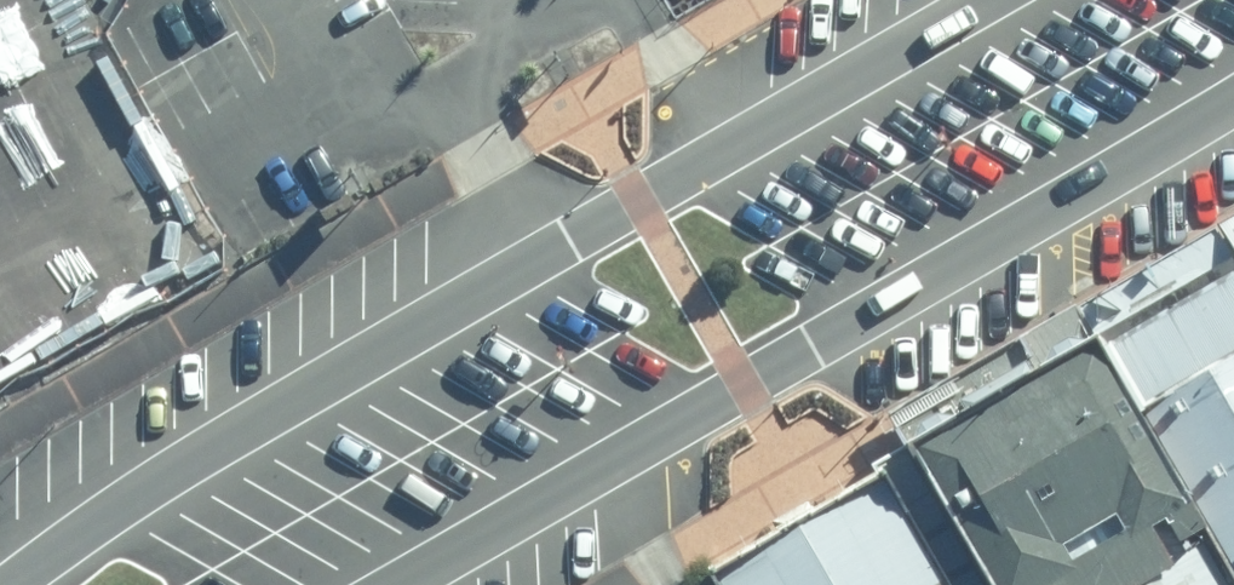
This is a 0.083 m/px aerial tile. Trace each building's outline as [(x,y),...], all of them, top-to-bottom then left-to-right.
[(1103,344),(1233,572),(1233,273),(1233,270),(1103,344)] [(1087,357),(919,453),(998,584),(1227,584),(1093,352),(1087,357)] [(716,577),(721,584),(935,584),(876,485),(716,577)]
